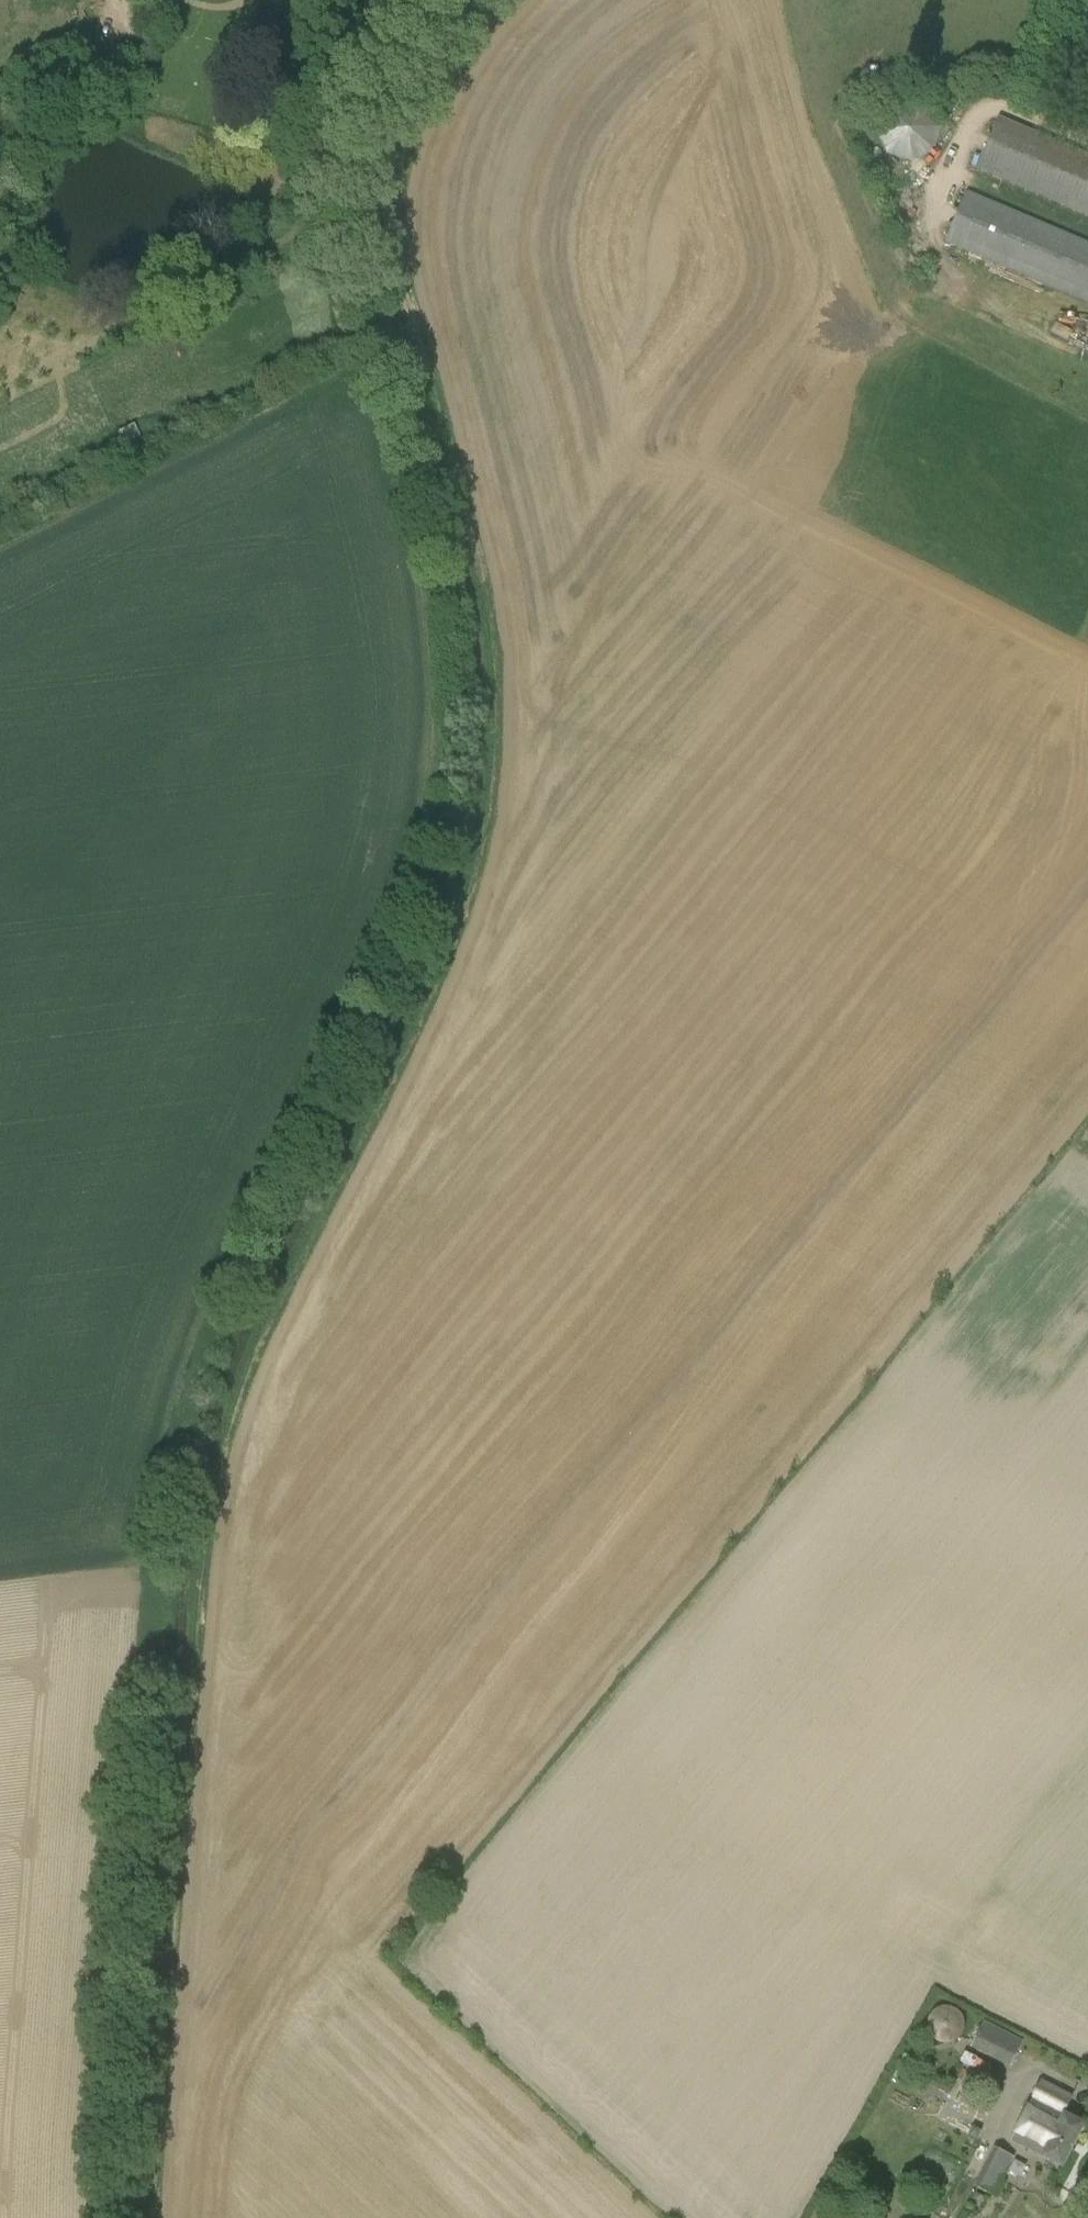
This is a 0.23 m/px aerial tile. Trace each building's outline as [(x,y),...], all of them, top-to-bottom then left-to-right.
[(1080,47),(1087,50),(1087,26),(1080,47)] [(886,154),(910,162),(932,152),(933,151),(941,127),(930,104),(906,96),(883,108),(875,132),(886,154)] [(1087,215),(1087,156),(998,118),(976,168),(1087,215)] [(966,196),(945,246),(1087,306),(1087,247),(966,196)] [(1022,2044),(984,2026),(974,2047),(1012,2065),(1022,2044)] [(904,2073),(897,2070),(893,2078),(899,2081),(904,2073)] [(1012,2143),(1062,2168),(1082,2127),(1062,2116),(1070,2099),(1043,2085),(1035,2101),(1034,2100),(1012,2143)] [(1013,2157),(997,2149),(977,2186),(994,2195),(1013,2157)]
